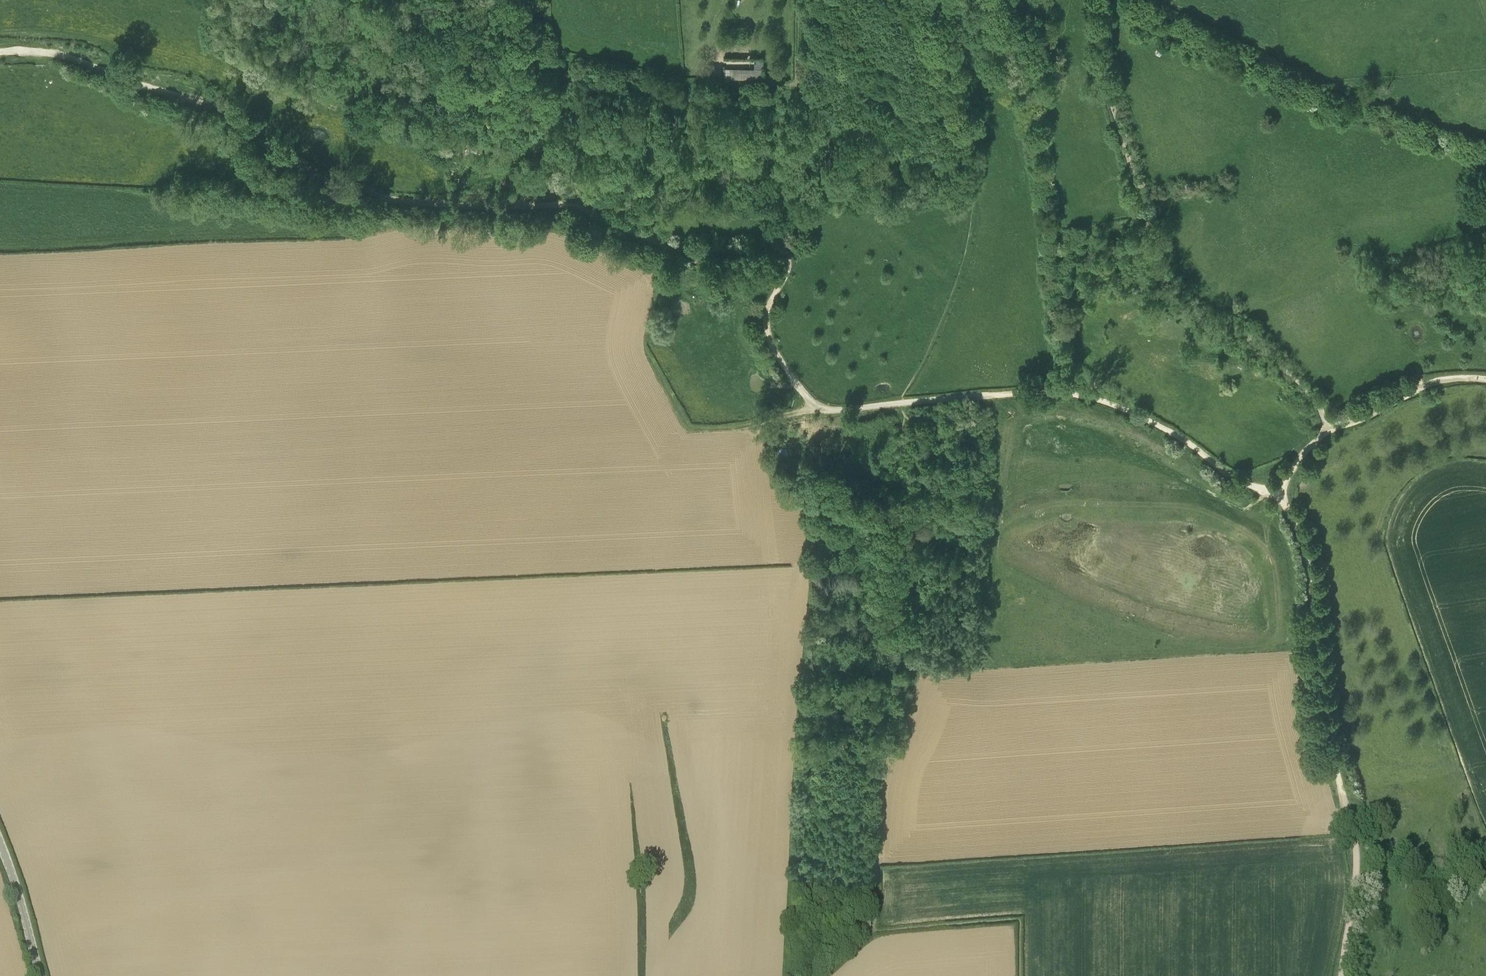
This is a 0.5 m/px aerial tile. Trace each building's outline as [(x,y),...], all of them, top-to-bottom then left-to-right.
[(764,68),(726,69),(727,80),(764,79),(764,68)]
